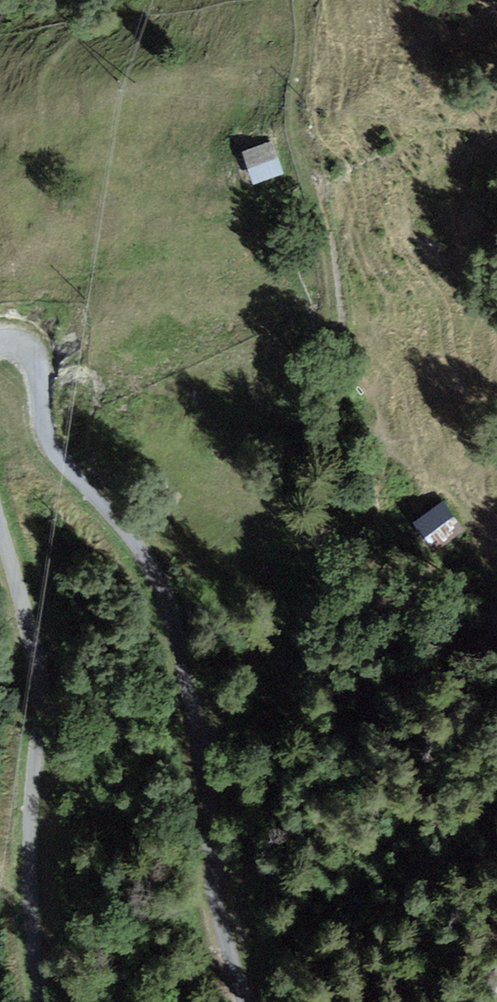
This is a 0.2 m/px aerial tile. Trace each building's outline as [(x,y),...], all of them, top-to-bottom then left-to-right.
[(281,176),(269,149),(247,158),(259,185),(281,176)] [(464,529),(442,498),(411,519),(434,551),(464,529)]
